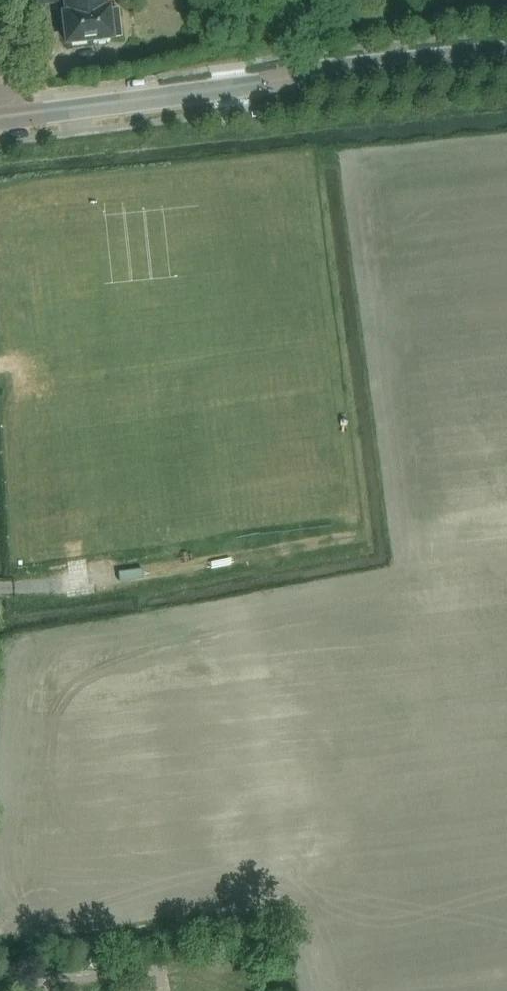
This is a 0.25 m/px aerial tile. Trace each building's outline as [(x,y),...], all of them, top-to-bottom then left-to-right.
[(118,7),(105,9),(104,0),(31,0),(32,5),(63,1),(65,13),(63,16),(66,43),(122,36),(118,7)]
